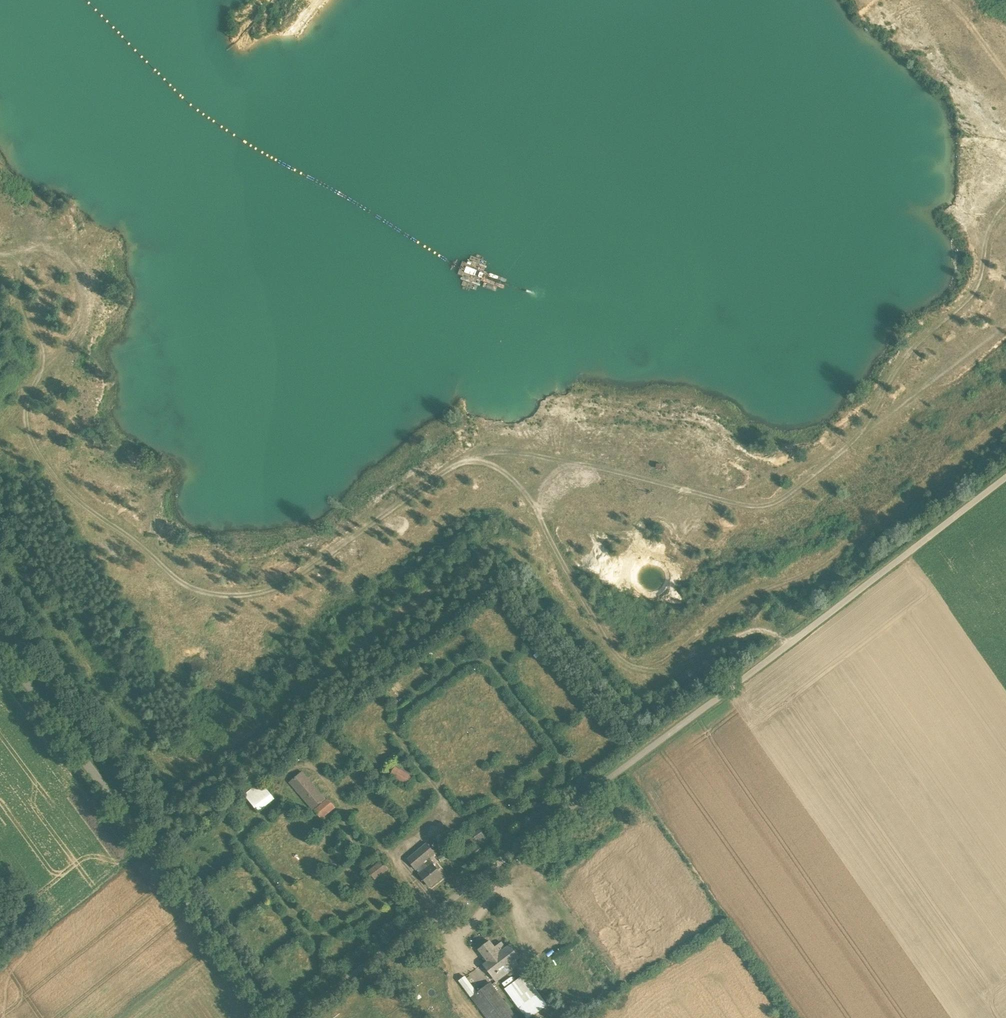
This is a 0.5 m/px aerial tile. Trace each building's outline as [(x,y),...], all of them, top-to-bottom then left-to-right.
[(479,634),(485,640),(492,634),(487,627),(479,634)] [(537,650),(533,655),(539,661),(544,657),(537,650)] [(398,698),(406,691),(399,683),(391,690),(398,698)] [(423,708),(427,718),(436,714),(431,705),(423,708)] [(537,767),(544,775),(552,770),(545,761),(537,767)] [(408,787),(414,775),(396,765),(390,777),(408,787)] [(289,783),(297,792),(311,780),(303,771),(289,783)] [(311,780),(297,792),(304,801),(318,789),(311,780)] [(260,781),(242,793),(255,812),(273,800),(260,781)] [(327,799),(318,789),(304,801),(313,811),(327,799)] [(327,799),(315,810),(322,819),(335,808),(327,799)] [(480,829),(473,834),(477,840),(484,835),(480,829)] [(436,853),(427,843),(408,859),(416,869),(424,863),(430,857),(436,853)] [(478,845),(472,851),(477,857),(483,851),(478,845)] [(340,862),(350,855),(344,846),(334,853),(340,862)] [(428,867),(433,864),(434,863),(430,857),(424,863),(428,867)] [(381,862),(370,872),(375,879),(387,869),(381,862)] [(442,876),(436,868),(433,864),(428,867),(420,874),(429,886),(442,876)] [(346,944),(352,951),(361,944),(355,936),(346,944)] [(483,966),(492,978),(499,973),(502,977),(512,970),(509,966),(519,958),(510,946),(506,949),(501,943),(494,948),(489,942),(479,950),(488,962),(483,966)] [(525,976),(505,990),(524,1017),(530,1017),(547,1006),(525,976)] [(487,1017),(517,1017),(492,984),(473,999),(487,1017)]
